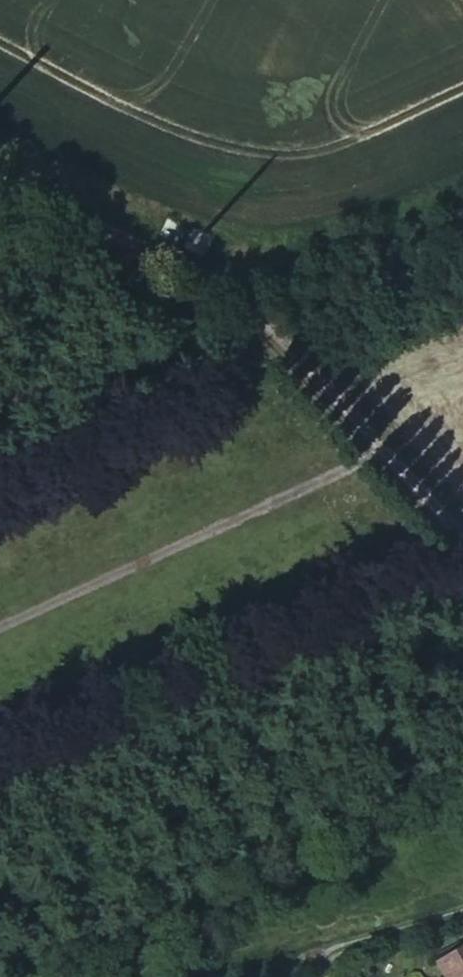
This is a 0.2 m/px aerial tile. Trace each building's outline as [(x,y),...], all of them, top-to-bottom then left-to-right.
[(436,960),(446,976),(462,976),(462,944),(436,960)]
